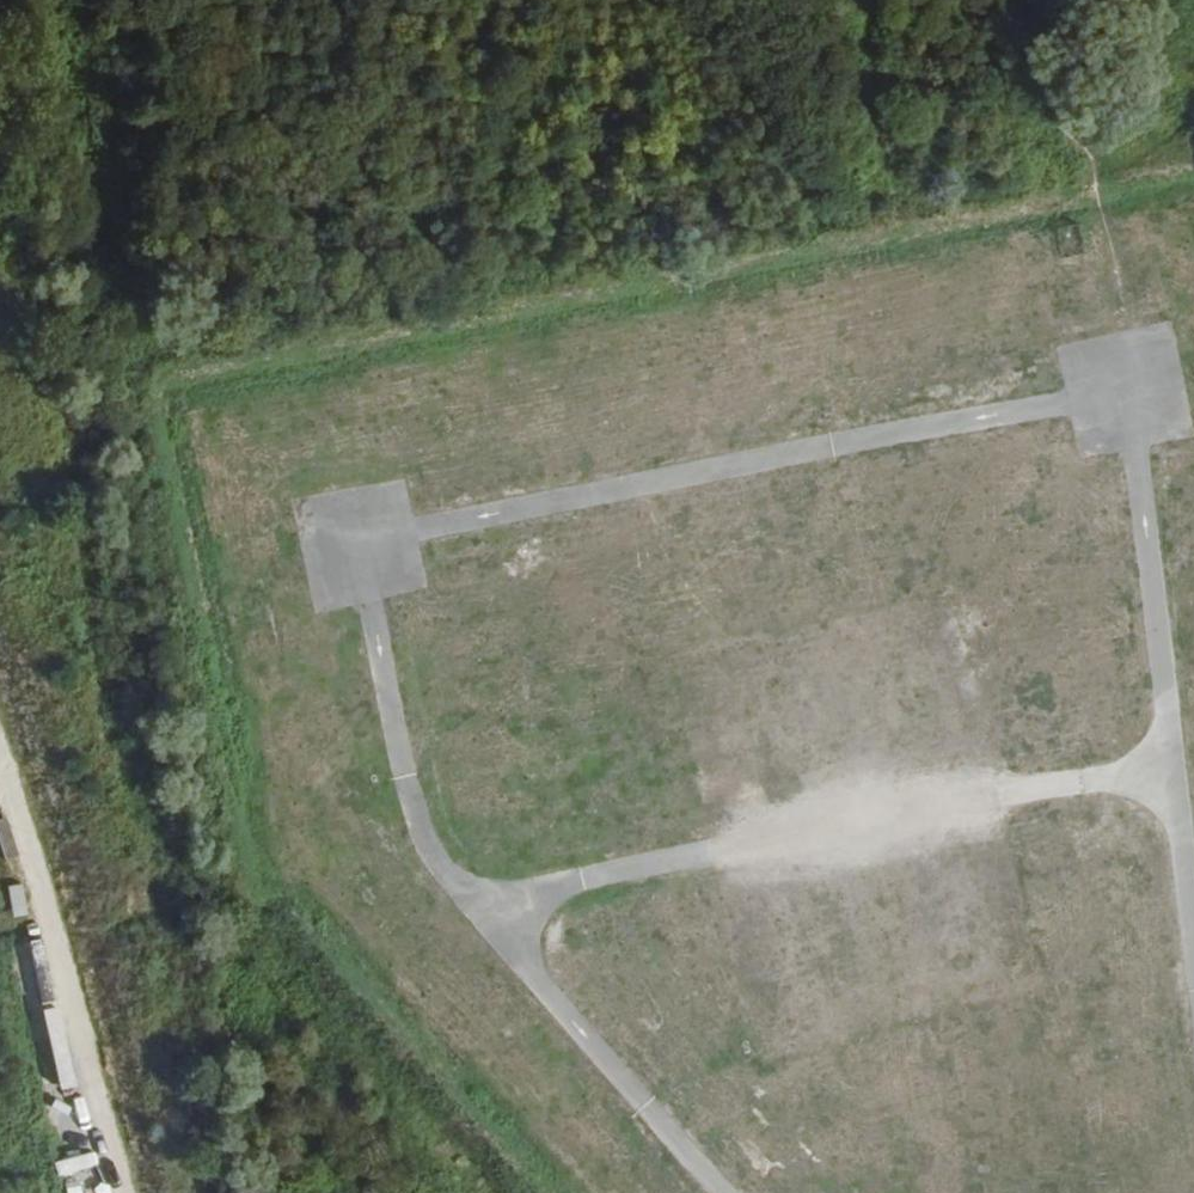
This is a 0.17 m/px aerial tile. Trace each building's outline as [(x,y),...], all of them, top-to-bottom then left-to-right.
[(1024,732),(1059,725),(1052,688),(1017,695),(1024,732)] [(810,1040),(779,1057),(796,1089),(828,1071),(810,1040)] [(765,1067),(754,1073),(769,1098),(780,1091),(765,1067)] [(52,1105),(42,1116),(64,1135),(74,1124),(52,1105)] [(1128,1192),(1166,1192),(1165,1185),(1128,1191),(1128,1192)]
